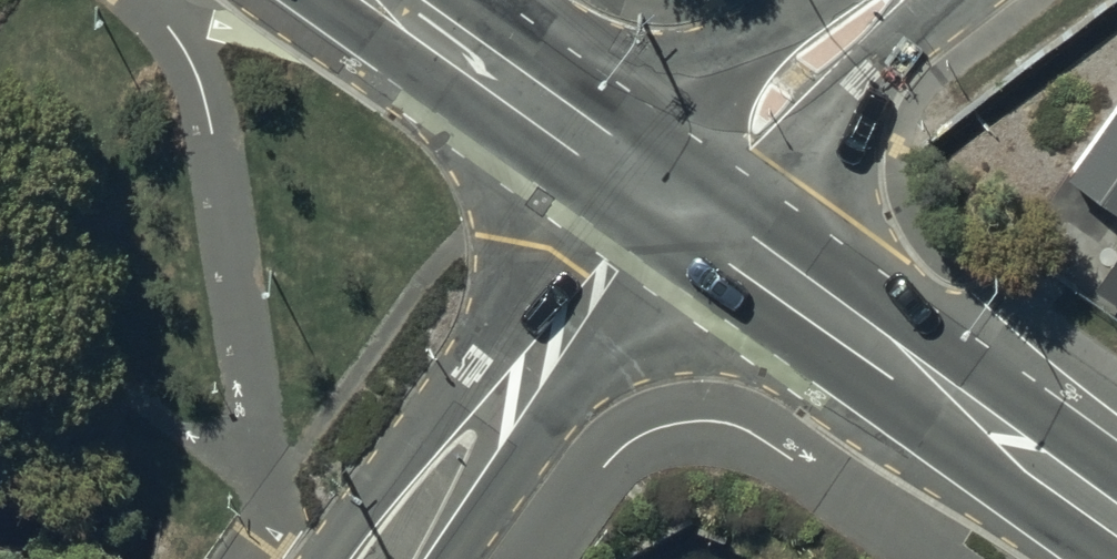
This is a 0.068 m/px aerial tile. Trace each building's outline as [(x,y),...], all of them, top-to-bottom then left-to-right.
[(1069,173),(1116,207),(1116,104),(1069,173)]
